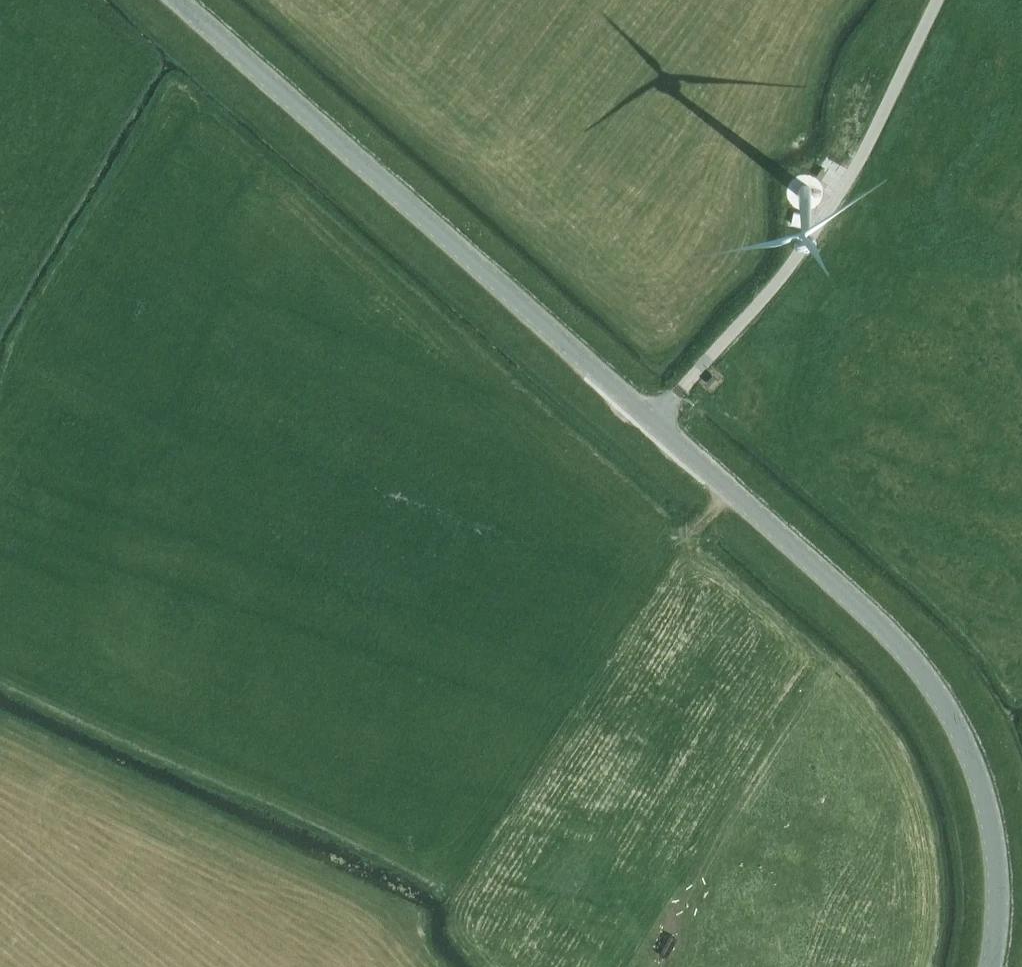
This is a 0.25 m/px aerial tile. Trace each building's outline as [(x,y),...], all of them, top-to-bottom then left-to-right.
[(807,199),(808,199),(809,199),(809,198),(810,198),(810,197),(811,197),(811,196),(812,195),(812,194),(812,193),(813,193),(813,192),(813,191),(812,191),(812,190),(812,189),(812,188),(811,188),(811,187),(810,187),(810,186),(809,186),(809,185),(808,185),(807,185),(806,185),(805,185),(804,185),(803,185),(802,185),(801,185),(801,186),(800,186),(800,187),(799,187),(799,188),(798,188),(798,189),(798,190),(798,191),(798,192),(798,193),(798,194),(798,195),(798,196),(799,196),(799,197),(800,197),(800,198),(801,198),(802,199),(803,199),(804,199),(804,200),(805,200),(806,199),(807,199)] [(707,381),(712,386),(718,379),(712,374),(707,381)]
